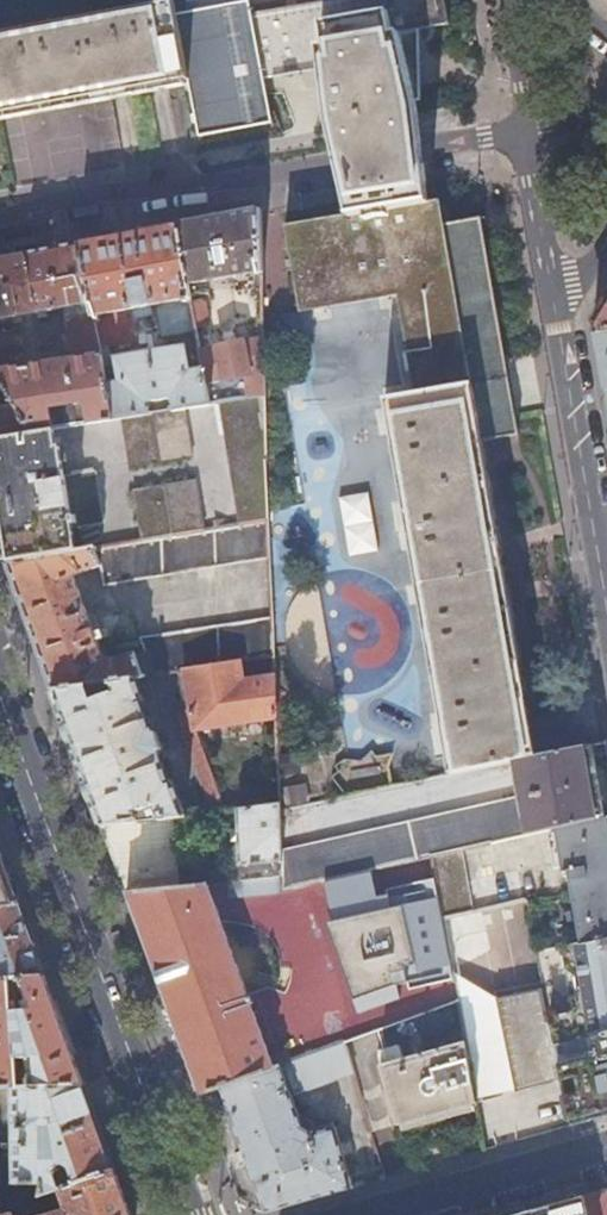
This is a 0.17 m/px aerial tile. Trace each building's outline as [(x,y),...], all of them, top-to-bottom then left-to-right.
[(343,134),(420,120),(416,101),(426,99),(423,65),(420,31),(452,25),(448,0),(332,0),(253,15),(250,2),(179,16),(176,0),(0,0),(0,128),(16,125),(107,108),(164,97),(192,92),(203,149),(277,136),(268,88),(279,86),(312,80),(332,77),(343,134)] [(422,153),(421,150),(423,150),(420,120),(343,134),(348,164),(346,164),(351,193),(425,180),(422,153)] [(428,199),(425,180),(351,193),(353,213),(283,226),(299,313),(398,296),(415,395),(384,401),(448,775),(513,761),(536,756),(482,442),(520,436),(514,401),(507,363),(484,237),(481,216),(444,222),(438,197),(428,199)] [(219,217),(177,225),(187,285),(260,271),(258,229),(258,210),(219,217)] [(107,238),(80,243),(95,330),(104,329),(104,332),(110,331),(112,345),(134,341),(132,328),(135,327),(133,310),(151,306),(152,316),(158,315),(161,336),(195,331),(187,285),(177,225),(166,227),(138,232),(107,238)] [(15,407),(30,431),(51,428),(111,419),(105,383),(101,360),(95,330),(80,243),(12,256),(0,258),(0,321),(48,311),(62,308),(72,360),(8,371),(5,360),(20,356),(23,351),(19,338),(16,339),(14,332),(0,336),(0,382),(15,407)] [(594,329),(606,328),(606,297),(592,320),(594,329)] [(594,329),(602,378),(606,399),(606,407),(606,328),(594,329)] [(262,339),(198,350),(202,368),(204,383),(246,377),(247,398),(264,396),(262,339)] [(117,381),(105,383),(111,419),(119,417),(148,413),(146,402),(170,399),(172,409),(182,408),(208,404),(206,391),(204,383),(202,368),(189,370),(185,346),(113,357),(117,381)] [(232,400),(216,403),(237,525),(268,520),(264,396),(247,398),(232,400)] [(30,431),(15,407),(0,409),(0,436),(30,431)] [(148,413),(119,417),(127,469),(190,459),(182,408),(172,409),(148,413)] [(30,431),(0,436),(0,545),(6,562),(73,552),(70,529),(69,525),(73,524),(73,523),(85,521),(85,527),(101,525),(92,472),(61,476),(56,446),(54,446),(51,428),(30,431)] [(132,492),(139,541),(202,531),(194,483),(132,492)] [(343,498),(345,524),(372,521),(369,495),(343,498)] [(73,552),(6,562),(31,629),(53,690),(135,678),(158,674),(185,670),(240,663),(272,658),(271,619),(141,637),(146,656),(136,658),(134,652),(117,655),(103,652),(94,628),(100,626),(95,611),(90,608),(87,609),(74,569),(101,565),(103,580),(269,560),(268,520),(237,525),(202,531),(139,541),(125,543),(73,552)] [(70,529),(85,527),(85,521),(73,523),(73,524),(69,525),(70,529)] [(243,681),(240,663),(185,670),(190,699),(178,700),(182,732),(210,813),(223,811),(196,729),(274,718),(273,677),(243,681)] [(135,678),(53,690),(78,759),(102,825),(134,821),(132,810),(155,803),(157,819),(172,817),(184,816),(171,780),(167,781),(158,755),(160,748),(151,724),(147,725),(139,702),(143,701),(135,678)] [(344,743),(370,740),(365,707),(340,711),(344,743)] [(279,859),(280,866),(279,876),(280,889),(281,890),(324,880),(370,870),(428,857),(457,851),(549,831),(606,818),(606,755),(605,742),(536,756),(513,761),(520,799),(279,854),(279,859)] [(278,812),(277,805),(235,810),(238,863),(279,859),(279,854),(278,812)] [(134,821),(102,825),(116,863),(126,892),(178,886),(172,817),(157,819),(134,821)] [(549,831),(550,835),(552,847),(557,869),(558,874),(560,873),(561,878),(564,878),(575,944),(606,939),(606,818),(549,831)] [(552,847),(550,835),(543,837),(549,871),(557,869),(552,847)] [(457,851),(428,857),(436,899),(440,919),(469,912),(457,851)] [(16,902),(0,857),(0,903),(16,902)] [(206,883),(227,881),(226,862),(188,866),(183,886),(206,883)] [(370,870),(324,880),(333,921),(325,922),(358,1014),(397,1000),(394,986),(405,984),(402,967),(412,965),(414,974),(449,967),(440,919),(436,899),(390,908),(387,894),(376,896),(370,870)] [(178,886),(126,892),(164,995),(200,1094),(217,1087),(270,1068),(206,883),(183,886),(178,886)] [(43,974),(31,942),(16,902),(0,903),(0,977),(43,974)] [(575,944),(591,1035),(606,1031),(606,939),(575,944)] [(0,977),(0,1085),(10,1084),(81,1081),(66,1037),(43,974),(0,977)] [(497,996),(516,1092),(559,1080),(552,1043),(541,987),(497,996)] [(591,1035),(552,1043),(559,1080),(569,1126),(606,1116),(606,1031),(591,1035)] [(350,1074),(340,1043),(280,1065),(292,1095),(350,1074)] [(474,1103),(463,1045),(377,1069),(393,1124),(434,1113),(474,1103)] [(276,1066),(270,1068),(217,1087),(263,1211),(350,1187),(332,1124),(307,1130),(297,1125),(276,1066)] [(81,1081),(10,1084),(11,1141),(0,1141),(0,1180),(41,1181),(40,1194),(113,1168),(101,1134),(81,1081)] [(434,1113),(393,1124),(393,1127),(398,1126),(471,1107),(474,1106),(474,1103),(434,1113)] [(471,1107),(398,1126),(400,1134),(473,1114),(471,1107)] [(126,1202),(113,1168),(40,1194),(41,1181),(0,1180),(0,1214),(131,1214),(126,1202)] [(583,1197),(587,1214),(606,1214),(606,1190),(594,1194),(583,1197)] [(558,1204),(578,1198),(577,1193),(556,1199),(558,1204)] [(583,1197),(578,1198),(558,1204),(527,1212),(517,1214),(587,1214),(583,1197)]
